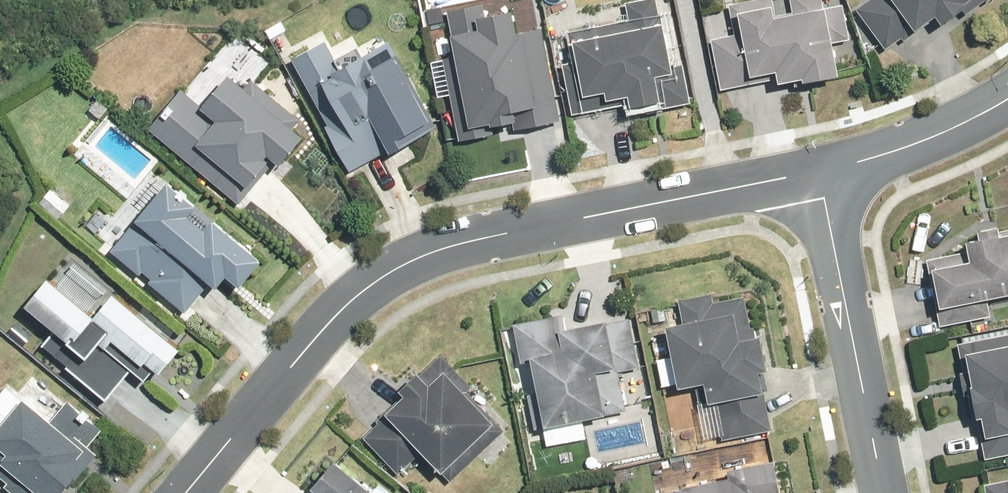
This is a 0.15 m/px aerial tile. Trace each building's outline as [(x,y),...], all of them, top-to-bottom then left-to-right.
[(578,99),(596,96),(597,102),(621,98),(623,108),(642,105),(644,113),(686,106),(679,65),(673,66),(661,0),(637,0),(624,2),(627,21),(566,32),(578,99)] [(793,10),(774,14),(771,0),(749,0),(727,5),(741,78),(770,73),(773,88),(833,75),(827,45),(847,42),(839,1),(824,4),(823,0),(792,0),(793,10)] [(853,7),(884,49),(938,10),(943,17),(958,6),(963,14),(982,0),(863,0),(853,7)] [(553,108),(538,27),(513,32),(509,9),(481,14),(479,3),(448,9),(452,29),(442,31),(460,125),(482,121),(483,128),(509,124),(507,110),(527,106),(530,123),(555,118),(553,108)] [(332,51),(324,37),(290,54),(333,134),(325,138),(342,172),(380,152),(382,157),(434,130),(384,36),(361,48),(356,38),(332,51)] [(258,179),(251,172),(264,156),(275,166),(297,140),(283,128),(291,118),(249,81),(240,92),(223,76),(198,106),(178,89),(144,129),(163,146),(226,201),(233,207),(258,179)] [(183,216),(189,208),(159,183),(141,206),(130,196),(99,234),(107,241),(99,252),(175,314),(200,282),(210,290),(221,276),(243,294),(263,269),(204,220),(197,228),(183,216)] [(985,299),(1007,295),(1007,231),(999,232),(998,226),(961,232),(965,262),(929,268),(934,306),(937,323),(988,316),(985,299)] [(132,365),(151,380),(178,347),(106,288),(84,315),(38,277),(14,307),(47,334),(35,349),(101,403),(132,365)] [(680,322),(660,326),(665,358),(656,360),(661,389),(699,382),(702,402),(713,401),(720,441),(766,432),(741,298),(710,304),(708,296),(676,302),(680,322)] [(524,363),(538,431),(624,414),(616,373),(638,369),(628,314),(563,327),(561,316),(508,326),(516,364),(524,363)] [(953,342),(976,462),(1007,456),(1007,332),(953,342)] [(445,483),(500,427),(464,391),(470,384),(440,354),(417,376),(411,371),(399,383),(403,387),(376,414),(380,418),(360,438),(396,473),(415,453),(445,483)] [(100,430),(63,399),(45,421),(5,387),(0,393),(0,484),(10,492),(59,492),(90,456),(83,450),(100,430)] [(667,491),(667,492),(772,492),(765,459),(723,467),(725,480),(667,491)] [(365,491),(327,463),(306,490),(310,492),(364,492),(365,491)] [(981,484),(982,492),(1007,492),(1007,479),(981,484)]
